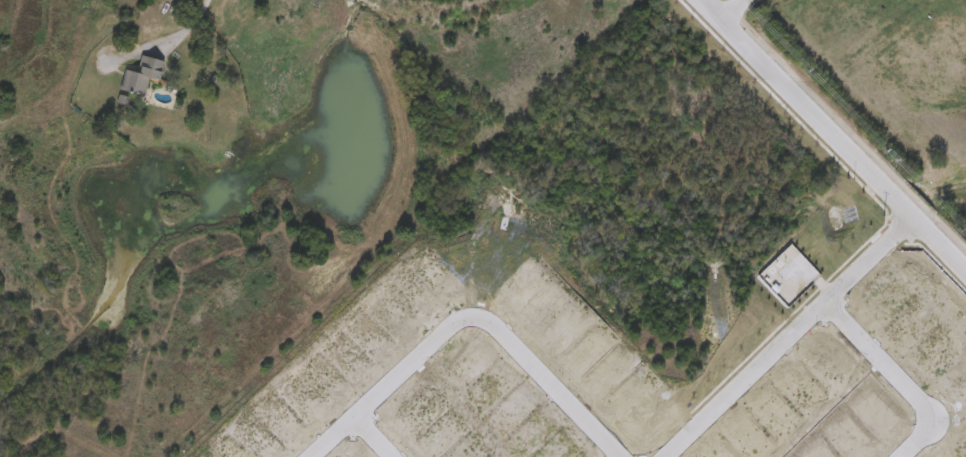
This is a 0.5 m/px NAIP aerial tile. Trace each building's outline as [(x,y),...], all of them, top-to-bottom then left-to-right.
[(164,63),(142,58),(138,75),(125,71),(120,92),(144,99),(148,80),(159,82),(164,63)]
